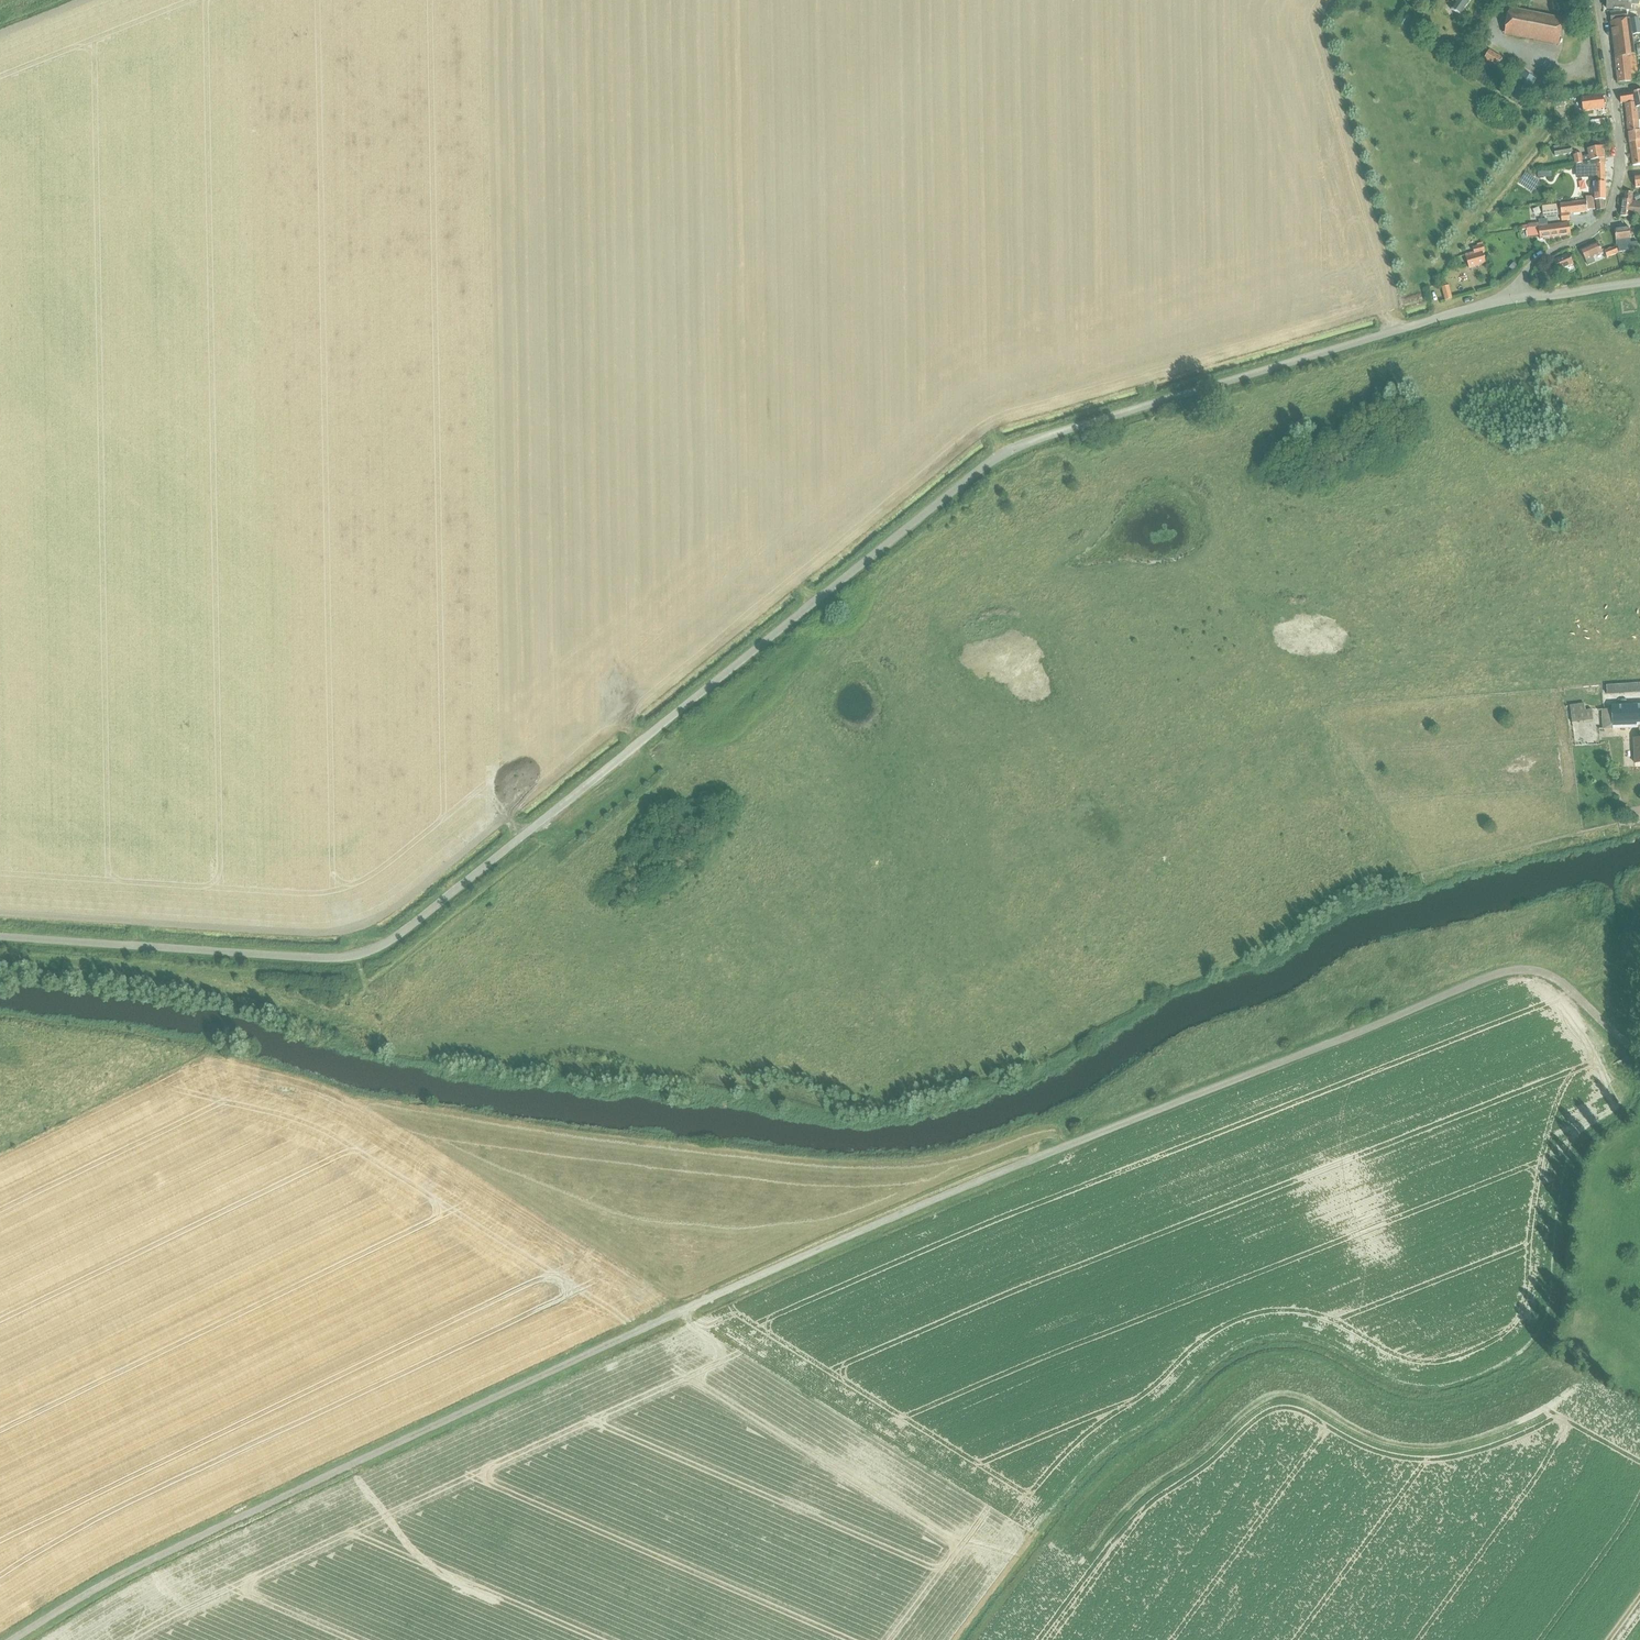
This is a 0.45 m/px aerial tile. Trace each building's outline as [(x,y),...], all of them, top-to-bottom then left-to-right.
[(1471,0),(1450,0),(1453,2),(1450,6),(1452,7),(1451,9),(1460,15),(1471,0)] [(1630,0),(1607,0),(1606,9),(1630,10),(1630,0)] [(1558,45),(1564,19),(1509,8),(1504,34),(1558,45)] [(1611,21),(1625,19),(1624,12),(1610,14),(1611,21)] [(1403,14),(1398,23),(1405,27),(1410,17),(1403,14)] [(1629,19),(1632,35),(1639,34),(1639,31),(1638,18),(1629,19)] [(1627,19),(1611,21),(1612,29),(1613,29),(1614,36),(1613,36),(1616,58),(1628,57),(1628,56),(1630,56),(1627,35),(1631,35),(1629,19),(1627,19)] [(1484,59),(1481,63),(1494,71),(1497,67),(1502,58),(1489,50),(1484,59)] [(1628,57),(1616,58),(1619,83),(1631,81),(1628,57)] [(1632,92),(1635,108),(1636,108),(1639,107),(1639,90),(1632,92)] [(1631,93),(1620,94),(1621,103),(1624,103),(1625,104),(1632,103),(1631,93)] [(1602,96),(1581,99),(1583,112),(1604,109),(1602,96)] [(1632,103),(1625,104),(1627,122),(1638,120),(1636,108),(1635,108),(1634,103),(1632,103)] [(1638,120),(1627,122),(1628,132),(1639,131),(1639,120),(1638,120)] [(1629,142),(1639,141),(1639,131),(1628,132),(1629,142)] [(1629,142),(1631,151),(1639,150),(1639,141),(1629,142)] [(1555,156),(1572,153),(1571,146),(1554,150),(1555,156)] [(1589,155),(1582,156),(1583,162),(1590,161),(1604,158),(1602,146),(1587,148),(1589,155)] [(1631,151),(1632,166),(1639,165),(1639,150),(1631,151)] [(1581,153),(1574,155),(1575,164),(1577,164),(1583,163),(1583,162),(1582,156),(1581,153)] [(1583,163),(1577,164),(1577,178),(1596,178),(1596,186),(1595,186),(1595,200),(1596,200),(1605,199),(1605,183),(1605,171),(1604,167),(1604,162),(1604,158),(1590,161),(1583,162),(1583,163)] [(1632,202),(1633,193),(1626,192),(1625,199),(1622,199),(1621,216),(1630,217),(1631,214),(1638,215),(1639,203),(1632,202)] [(1586,197),(1586,201),(1542,206),(1543,217),(1560,215),(1561,221),(1569,220),(1569,214),(1587,211),(1587,210),(1594,209),(1593,196),(1586,197)] [(1605,199),(1596,200),(1597,210),(1604,210),(1605,199)] [(1540,239),(1570,235),(1569,223),(1526,228),(1527,238),(1540,236),(1540,239)] [(1629,243),(1631,243),(1630,238),(1631,238),(1629,228),(1615,229),(1616,244),(1627,243),(1629,243)] [(1629,243),(1627,243),(1627,244),(1627,247),(1628,251),(1638,250),(1637,242),(1631,243),(1629,243)] [(1593,257),(1602,253),(1598,243),(1581,250),(1588,266),(1595,262),(1593,257)] [(1483,252),(1485,252),(1483,244),(1473,247),(1474,252),(1466,254),(1470,268),(1486,263),(1483,252)] [(1619,252),(1628,251),(1627,247),(1627,244),(1618,245),(1619,252)] [(1607,257),(1618,253),(1616,246),(1604,250),(1607,257)] [(1543,271),(1544,273),(1536,276),(1541,288),(1549,284),(1546,277),(1573,264),(1569,254),(1553,261),(1555,265),(1543,271)] [(1445,301),(1452,299),(1449,285),(1442,287),(1445,301)] [(1639,699),(1639,683),(1605,683),(1605,699),(1639,699)] [(1570,706),(1572,722),(1592,720),(1591,710),(1584,710),(1583,705),(1570,706)] [(1634,763),(1639,763),(1639,705),(1611,706),(1611,709),(1603,709),(1604,729),(1638,727),(1639,738),(1633,738),(1634,763)]
